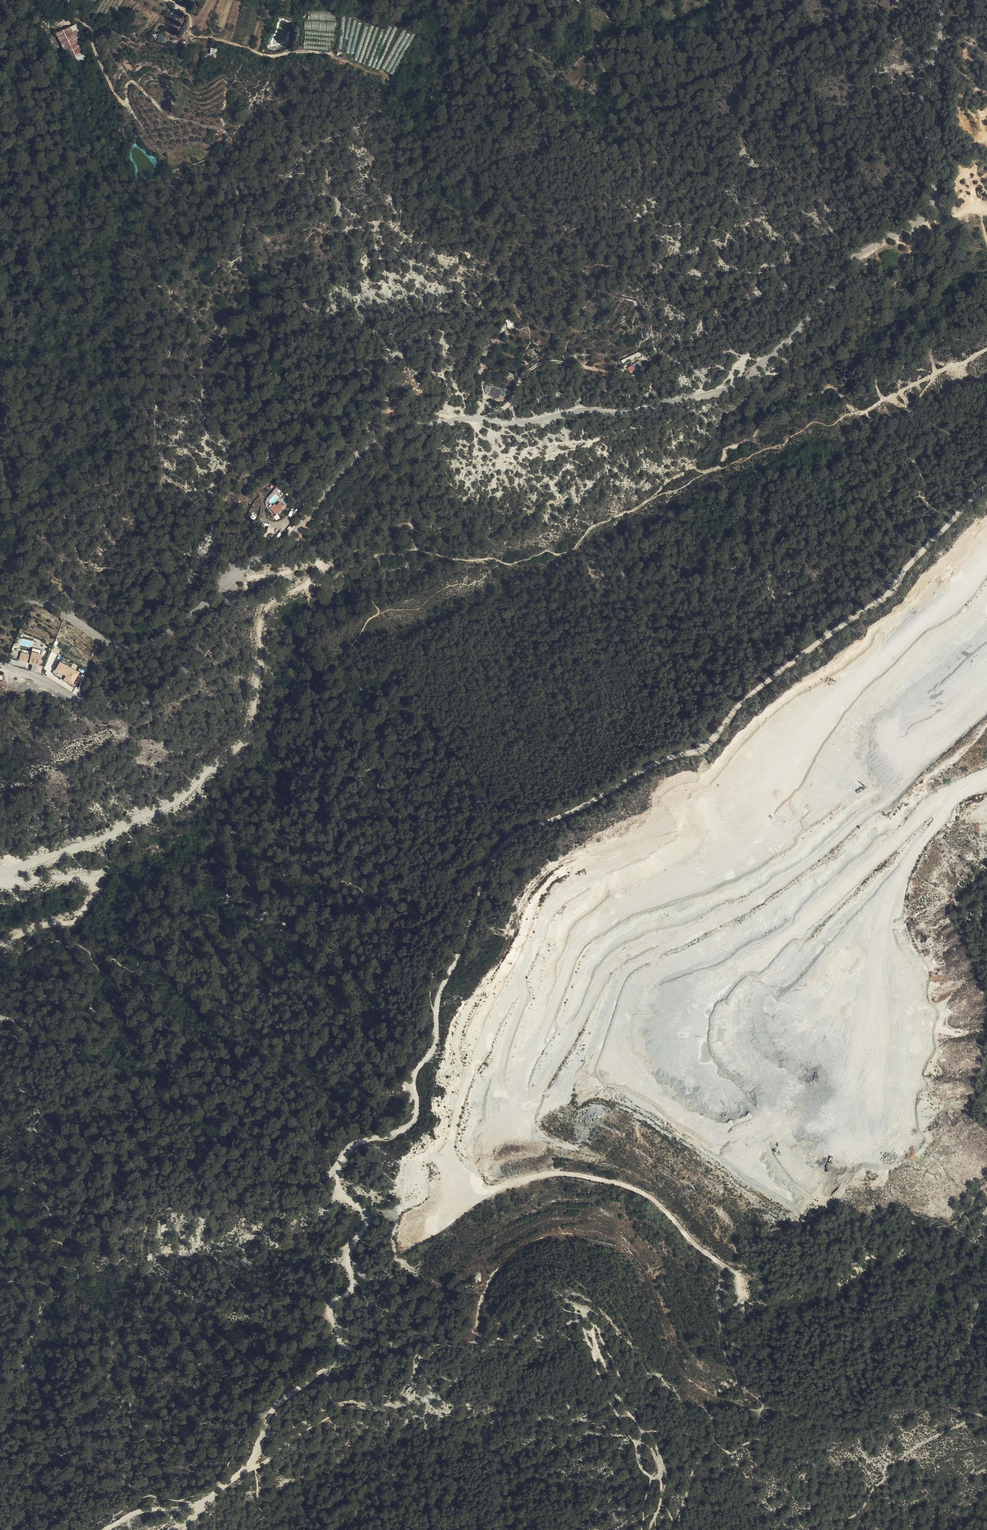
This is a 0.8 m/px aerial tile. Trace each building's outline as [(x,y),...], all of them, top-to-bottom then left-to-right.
[(335,26),(335,10),(311,11),(311,21),(315,21),(315,25),(313,26),(313,29),(331,29),(331,26),(335,26)] [(63,31),(51,40),(72,71),(84,63),(63,31)] [(157,40),(170,44),(172,37),(160,33),(157,40)] [(207,54),(201,62),(206,66),(212,58),(207,54)] [(641,356),(638,352),(621,361),(623,365),(641,356)] [(489,398),(500,399),(500,395),(501,387),(490,386),(489,395),(487,395),(489,398)] [(279,520),(285,512),(279,508),(273,516),(279,520)] [(273,526),(278,521),(274,517),(269,522),(273,526)] [(38,671),(42,649),(33,647),(32,653),(21,651),(19,660),(33,663),(32,670),(38,671)] [(55,669),(66,674),(64,679),(73,683),(80,670),(60,660),(55,669)]
